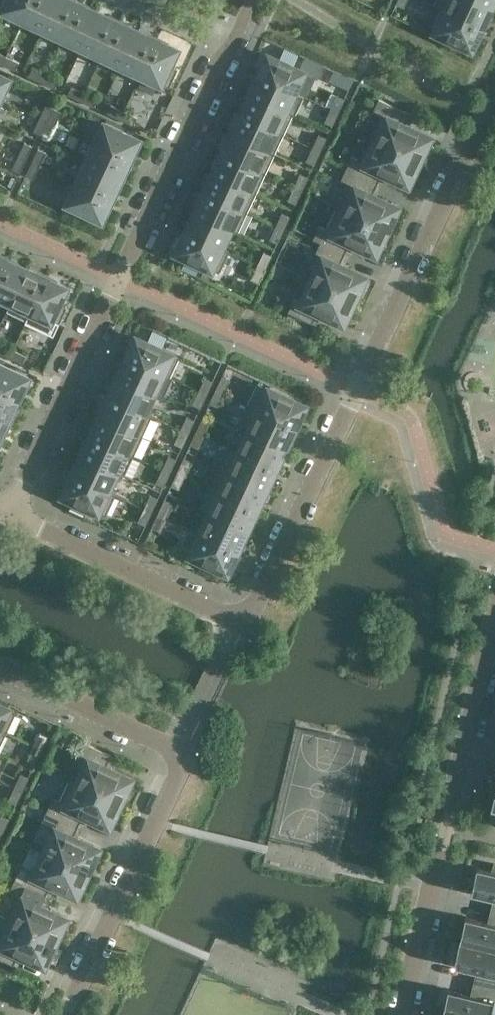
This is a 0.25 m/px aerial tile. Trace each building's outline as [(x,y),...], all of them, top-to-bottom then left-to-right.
[(32,0),(0,0),(0,7),(24,18),(32,0)] [(56,0),(32,0),(24,18),(43,27),(56,0)] [(79,2),(74,0),(56,0),(43,27),(63,37),(79,2)] [(492,6),(479,0),(436,0),(434,4),(479,26),(483,17),(486,18),(490,10),(492,6)] [(82,46),(99,11),(79,2),(63,37),(82,46)] [(475,34),(479,26),(434,4),(434,5),(441,9),(432,28),(433,29),(436,30),(435,31),(472,48),(474,44),(478,35),(475,34)] [(102,55),(118,21),(99,11),(82,46),(102,55)] [(122,64),(138,30),(118,21),(102,55),(122,64)] [(141,73),(157,39),(138,30),(122,64),(141,73)] [(170,86),(178,68),(170,65),(178,48),(157,39),(141,73),(170,86)] [(295,91),(304,70),(294,66),(300,54),(284,46),(279,58),(269,54),(263,66),(265,67),(262,75),(295,91)] [(20,62),(6,55),(3,63),(16,69),(20,62)] [(42,82),(45,74),(32,68),(29,75),(42,82)] [(9,77),(0,73),(0,97),(9,77)] [(340,73),(335,82),(349,89),(353,79),(340,73)] [(59,80),(45,74),(42,82),(55,88),(59,80)] [(286,109),(295,91),(262,75),(258,84),(255,83),(250,94),(293,114),(293,113),(286,109)] [(68,94),(81,100),(85,92),(71,86),(68,94)] [(98,98),(85,92),(81,100),(94,106),(98,98)] [(293,114),(250,94),(245,105),(247,106),(243,115),(284,133),(293,114)] [(339,111),(345,98),(337,94),(331,108),(339,111)] [(405,124),(410,113),(379,98),(373,111),(380,114),(369,136),(420,160),(431,136),(405,124)] [(48,120),(54,107),(46,103),(40,117),(48,120)] [(120,118),(124,110),(110,104),(107,112),(120,118)] [(62,111),(54,107),(48,120),(55,124),(62,111)] [(332,125),(339,111),(331,108),(325,121),(332,125)] [(137,117),(124,110),(120,118),(133,124),(137,117)] [(284,133),(243,115),(239,123),(237,122),(232,133),(274,153),(284,133)] [(41,134),(48,120),(40,117),(34,130),(41,134)] [(49,137),(55,124),(48,120),(41,134),(49,137)] [(105,122),(96,143),(130,159),(140,138),(105,122)] [(274,153),(232,133),(226,144),(229,145),(225,154),(265,172),(266,172),(259,168),(267,150),(274,154),(274,153)] [(327,137),(319,134),(313,147),(320,151),(327,137)] [(420,160),(369,136),(359,158),(352,155),(346,168),(378,183),(383,171),(409,184),(420,160)] [(27,158),(33,145),(25,141),(19,154),(27,158)] [(130,159),(96,143),(86,162),(121,178),(130,159)] [(46,151),(38,147),(32,161),(40,164),(46,151)] [(314,164),(320,151),(313,147),(306,160),(314,164)] [(20,171),(27,158),(19,154),(13,168),(20,171)] [(265,172),(225,154),(221,162),(219,161),(213,172),(256,192),(265,172)] [(34,178),(40,164),(32,161),(26,174),(34,178)] [(112,198),(121,178),(86,162),(77,182),(112,198)] [(372,194),(378,183),(346,168),(340,180),(347,184),(337,206),(387,230),(398,206),(372,194)] [(256,192),(213,172),(208,183),(211,185),(207,193),(247,212),(256,192)] [(308,176),(300,173),(294,186),(302,190),(308,176)] [(102,218),(112,198),(77,182),(68,202),(102,218)] [(296,203),(302,190),(294,186),(288,199),(296,203)] [(247,212),(207,193),(203,201),(200,200),(195,211),(238,231),(247,212)] [(376,253),(387,230),(337,206),(326,228),(319,225),(314,237),(345,252),(350,241),(376,253)] [(238,231),(195,211),(190,222),(192,224),(188,232),(229,251),(229,250),(222,247),(230,229),(238,232),(238,231)] [(290,216),(282,212),(276,225),(284,229),(290,216)] [(278,242),(284,229),(276,225),(270,238),(278,242)] [(219,271),(229,251),(188,232),(185,240),(182,239),(176,251),(186,256),(181,268),(196,275),(202,263),(219,271)] [(340,263),(345,252),(314,237),(313,238),(321,241),(315,254),(322,257),(311,279),(355,299),(366,275),(340,263)] [(272,255),(264,251),(258,264),(266,268),(272,255)] [(27,267),(7,258),(0,274),(0,296),(11,301),(27,267)] [(259,281),(266,268),(258,264),(251,278),(259,281)] [(31,310),(46,276),(27,267),(11,301),(31,310)] [(31,310),(59,323),(67,306),(60,302),(67,286),(46,276),(31,310)] [(355,299),(311,279),(301,301),(294,298),(288,311),(312,322),(318,311),(344,323),(355,299)] [(180,356),(163,348),(168,336),(152,328),(147,341),(137,336),(131,348),(134,350),(130,358),(170,377),(180,356)] [(13,348),(0,342),(0,352),(9,356),(13,348)] [(26,355),(13,348),(9,356),(23,362),(26,355)] [(163,374),(170,377),(130,358),(126,366),(123,365),(118,376),(154,393),(163,374)] [(19,398),(29,376),(0,363),(0,389),(19,398)] [(222,375),(216,389),(224,392),(230,379),(222,375)] [(145,411),(154,393),(118,376),(113,387),(115,389),(111,397),(152,416),(152,415),(145,411)] [(205,377),(199,390),(207,394),(213,380),(205,377)] [(257,383),(248,404),(293,425),(297,416),(299,418),(306,404),(269,387),(268,388),(257,383)] [(19,398),(0,389),(0,415),(9,419),(19,398)] [(218,406),(224,392),(216,389),(210,402),(218,406)] [(201,407),(207,394),(199,390),(193,403),(201,407)] [(152,416),(111,397),(108,405),(105,404),(100,415),(143,435),(152,416)] [(293,425),(248,404),(238,424),(286,447),(292,434),(289,433),(293,425)] [(9,419),(0,415),(0,438),(9,419)] [(143,435),(100,415),(94,427),(97,428),(93,436),(134,455),(143,435)] [(189,433),(195,420),(187,416),(181,429),(189,433)] [(211,420),(203,417),(197,430),(205,434),(211,420)] [(286,447),(238,424),(238,425),(245,428),(236,447),(229,444),(228,445),(274,466),(277,458),(280,459),(286,447)] [(182,446),(189,433),(181,429),(174,442),(182,446)] [(198,447),(205,434),(197,430),(190,443),(198,447)] [(134,455),(93,436),(89,444),(87,443),(81,454),(117,471),(126,452),(133,456),(134,455)] [(274,466),(228,445),(219,466),(267,488),(272,475),(270,474),(274,466)] [(117,471),(81,454),(76,466),(79,467),(75,475),(115,494),(116,493),(109,490),(117,471)] [(170,472),(177,459),(169,455),(162,468),(170,472)] [(191,462),(183,458),(177,471),(185,475),(191,462)] [(267,488),(219,466),(209,486),(254,507),(258,499),(261,500),(267,488)] [(164,485),(170,472),(162,468),(156,482),(164,485)] [(179,488),(185,475),(177,471),(171,484),(179,488)] [(115,494),(75,475),(71,483),(68,482),(63,495),(73,499),(68,509),(84,516),(89,507),(106,515),(115,494)] [(254,507),(209,486),(200,507),(247,529),(253,517),(250,516),(254,507)] [(158,498),(150,494),(144,507),(152,511),(158,498)] [(172,503),(164,499),(158,513),(166,516),(172,503)] [(146,524),(152,511),(144,507),(138,521),(146,524)] [(247,529),(200,507),(199,508),(206,511),(197,530),(190,527),(235,549),(239,540),(242,542),(247,529)] [(160,530),(166,516),(158,513),(152,526),(160,530)] [(235,549),(190,527),(180,548),(191,553),(191,554),(228,571),(234,558),(231,557),(235,549)] [(0,703),(0,729),(6,732),(17,710),(0,703)] [(40,732),(34,745),(42,748),(48,735),(40,732)] [(106,765),(111,754),(87,743),(81,756),(88,759),(78,780),(71,777),(70,778),(121,801),(132,778),(106,765)] [(36,762),(42,748),(34,745),(28,758),(36,762)] [(28,776),(21,773),(15,786),(22,790),(28,776)] [(110,825),(121,801),(70,778),(60,800),(53,797),(47,809),(79,824),(84,813),(110,825)] [(16,803),(22,790),(15,786),(9,799),(16,803)] [(74,835),(79,824),(47,809),(47,810),(54,813),(49,825),(55,828),(45,851),(89,871),(100,847),(74,835)] [(2,814),(0,818),(0,830),(3,831),(9,818),(2,814)] [(77,895),(89,871),(45,851),(35,873),(28,869),(22,882),(15,878),(15,879),(46,894),(52,882),(77,895)] [(477,866),(471,892),(494,898),(494,863),(493,862),(491,870),(477,866)] [(41,905),(46,894),(15,879),(9,891),(16,895),(5,917),(56,940),(67,917),(41,905)] [(493,922),(466,916),(460,940),(494,948),(494,916),(493,922)] [(56,940),(5,917),(0,928),(0,957),(14,964),(19,952),(45,964),(56,940)] [(460,940),(454,965),(482,971),(479,983),(494,987),(494,948),(460,940)] [(479,983),(476,995),(449,988),(443,1013),(453,1014),(494,1014),(494,987),(479,983)]
